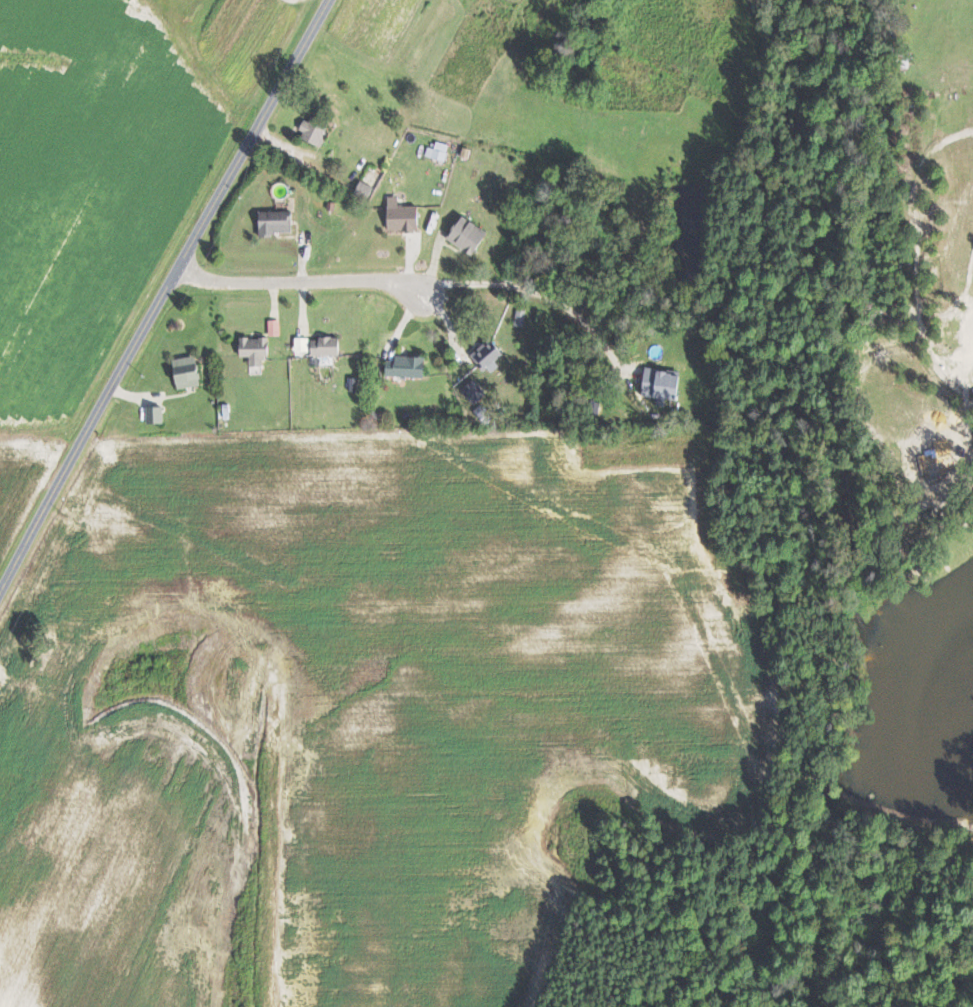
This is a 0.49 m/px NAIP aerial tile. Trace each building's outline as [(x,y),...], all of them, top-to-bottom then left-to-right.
[(331,123),(310,116),(303,138),(323,145),(331,123)] [(436,148),(429,146),(427,156),(448,161),(452,144),(438,141),(436,148)] [(376,186),(361,181),(357,194),(371,199),(376,186)] [(423,205),(401,205),(401,196),(389,196),(391,232),(423,231),(423,205)] [(295,234),(294,211),(262,212),(262,235),(295,234)] [(492,232),(463,216),(450,240),(479,257),(492,232)] [(528,311),(519,309),(516,324),(525,326),(528,311)] [(282,320),(271,320),(271,336),(282,335),(282,320)] [(242,337),(241,357),(252,357),(252,372),(261,373),(261,367),(270,367),(271,338),(242,337)] [(314,337),(313,355),(343,356),(343,338),(314,337)] [(175,360),(181,390),(205,385),(198,355),(175,360)] [(428,377),(429,358),(389,357),(389,376),(428,377)] [(648,371),(647,398),(685,399),(686,372),(648,371)] [(149,424),(166,423),(166,406),(148,407),(149,424)]
